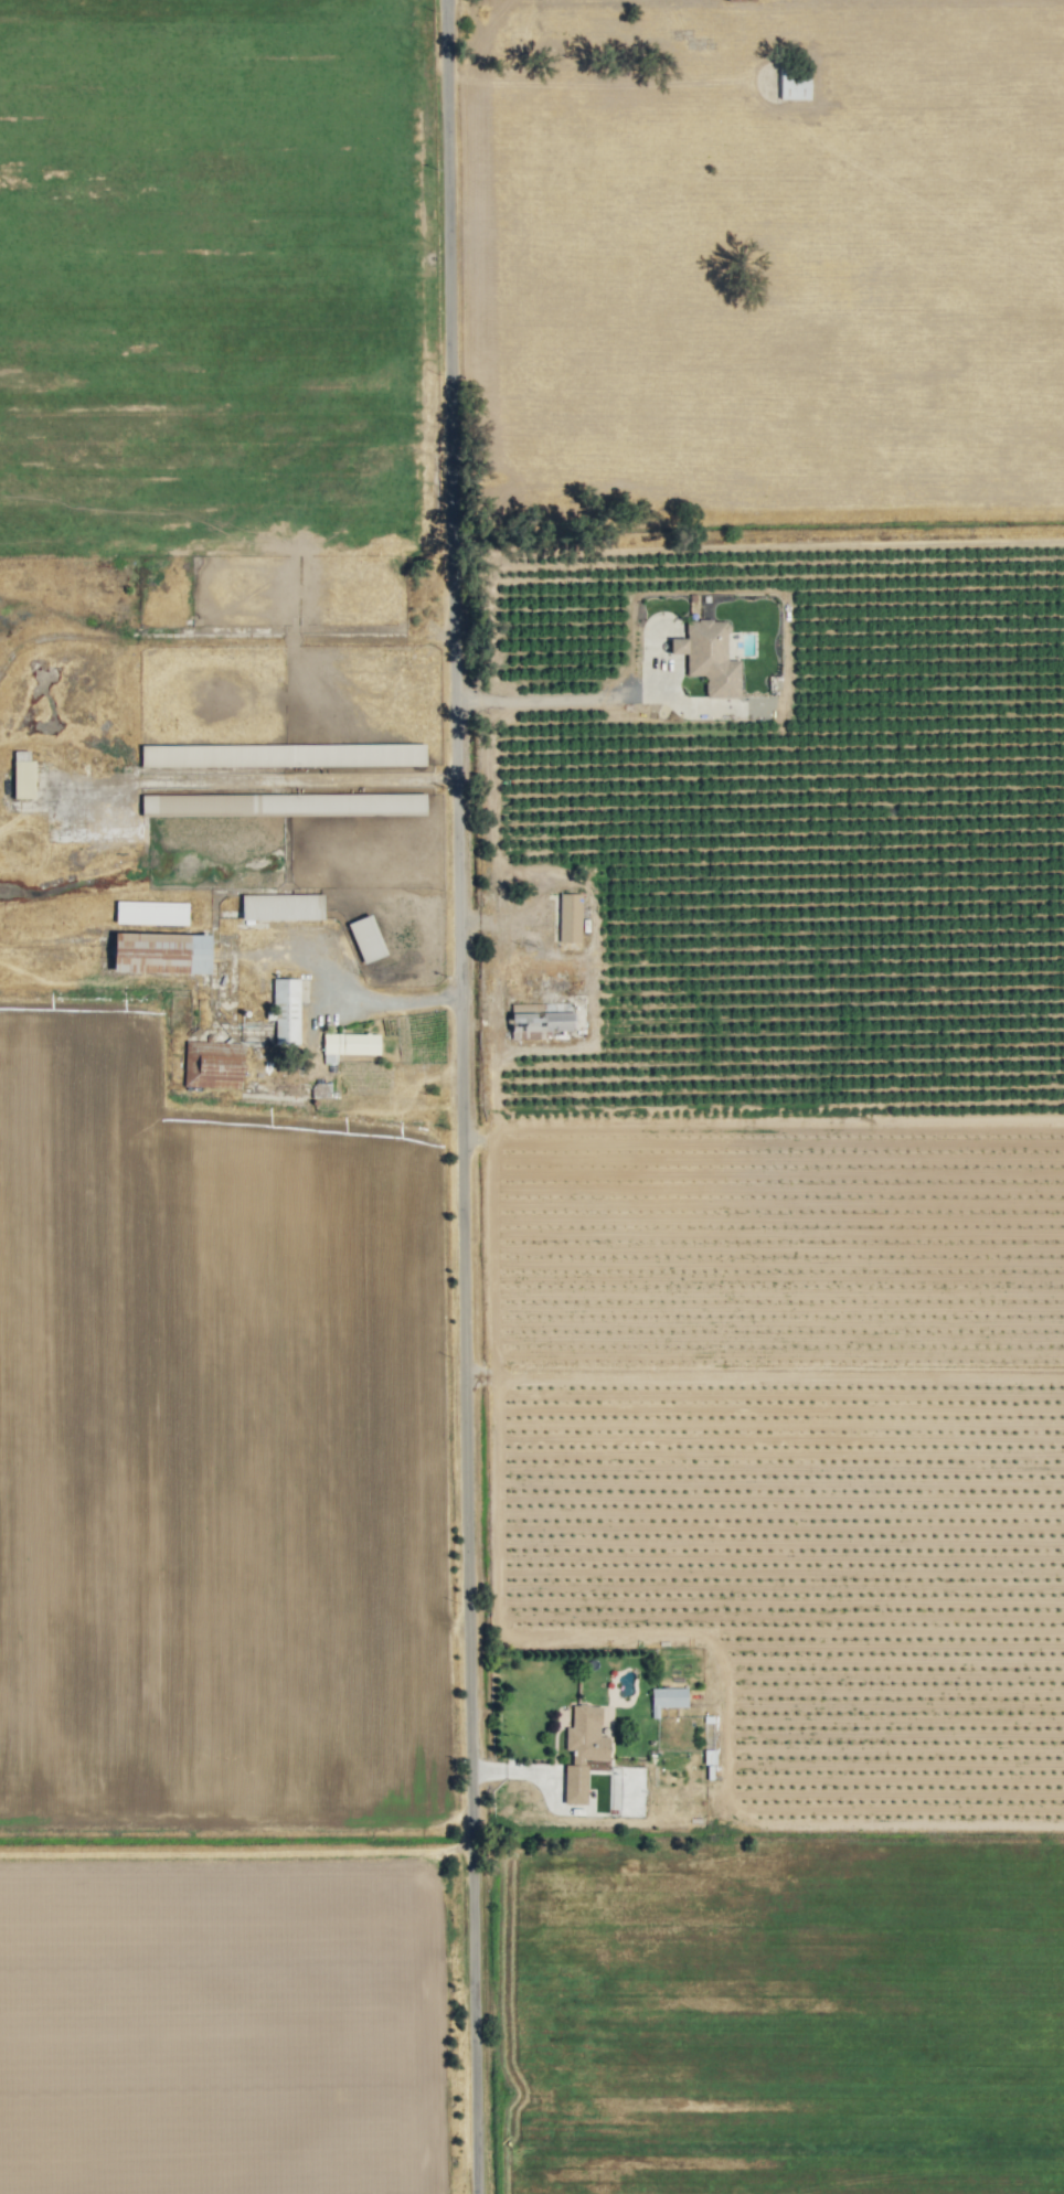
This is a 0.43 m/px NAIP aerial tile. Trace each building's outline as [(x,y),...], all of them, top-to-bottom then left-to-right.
[(779,99),(809,99),(810,72),(779,71),(779,99)] [(740,697),(739,660),(727,660),(727,620),(686,620),(686,638),(670,638),(670,653),(685,653),(685,676),(705,676),(705,698),(740,697)] [(425,743),(140,746),(141,768),(425,765),(425,743)] [(34,761),(13,760),(12,798),(33,798),(34,761)] [(141,795),(141,815),(426,812),(425,793),(141,795)] [(580,942),(581,894),(559,893),(558,942),(580,942)] [(241,895),(241,921),(323,920),(322,894),(241,895)] [(187,902),(116,901),(115,924),(187,925),(187,902)] [(363,964),(386,954),(370,914),(347,923),(363,964)] [(210,934),(114,933),(114,972),(210,973),(210,934)] [(299,978),(274,978),(274,1044),(299,1044),(299,978)] [(510,1004),(511,1039),(527,1039),(527,1038),(539,1037),(538,1031),(573,1031),(573,1003),(510,1004)] [(336,1054),(379,1055),(379,1034),(324,1033),(323,1063),(336,1064),(336,1054)] [(240,1088),(242,1043),(185,1041),(184,1086),(240,1088)] [(686,1688),(651,1688),(651,1709),(687,1708),(686,1688)] [(586,1804),(587,1760),(608,1760),(608,1736),(600,1736),(601,1705),(572,1704),(571,1727),(566,1727),(565,1750),(570,1750),(570,1764),(564,1764),(563,1803),(586,1804)]
